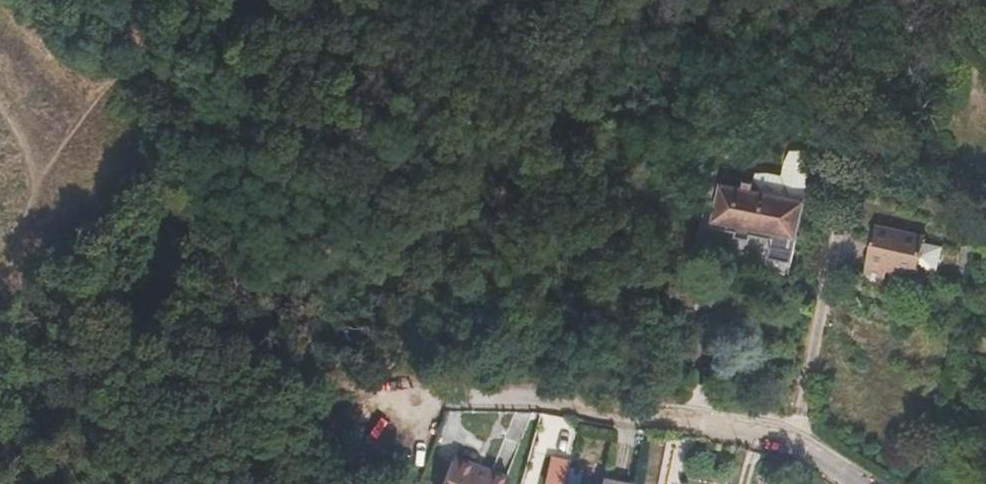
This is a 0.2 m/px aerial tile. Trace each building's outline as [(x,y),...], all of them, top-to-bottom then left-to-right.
[(755,168),(753,176),(743,174),(741,182),(721,178),(708,238),(758,249),(755,263),(789,271),(815,144),(804,141),(787,143),(784,153),(781,167),(762,165),(755,168)] [(919,263),(923,238),(924,233),(876,224),(866,271),(888,275),(891,262),(918,267),(919,263)] [(937,266),(942,242),(923,238),(919,263),(937,266)] [(494,467),(459,452),(444,483),(511,483),(514,477),(494,467)] [(567,483),(573,458),(557,454),(551,480),(567,483)]
